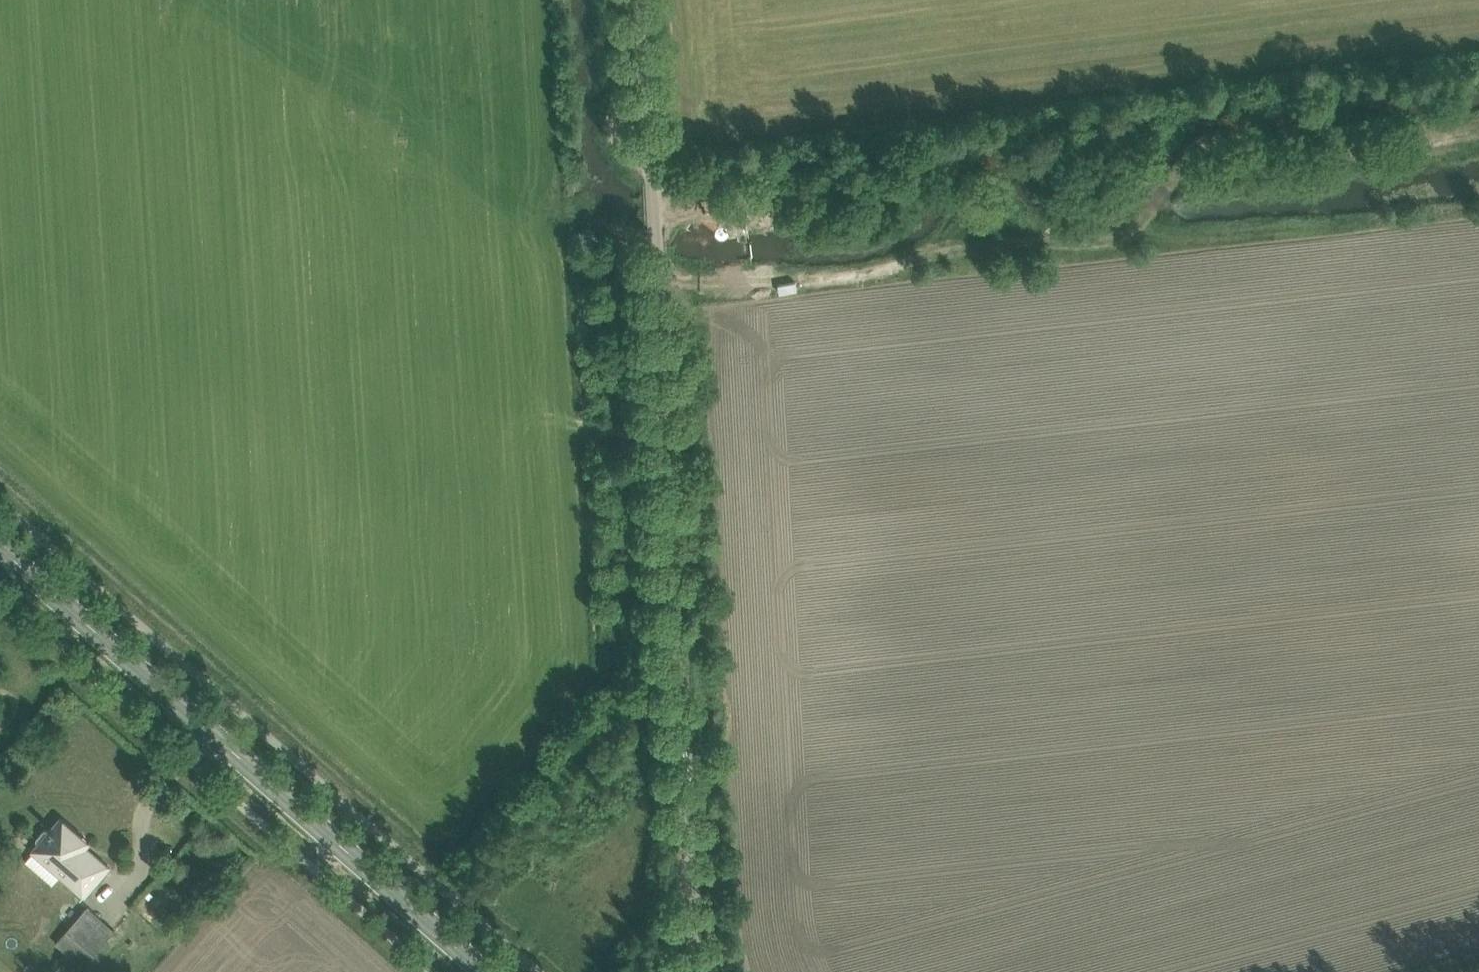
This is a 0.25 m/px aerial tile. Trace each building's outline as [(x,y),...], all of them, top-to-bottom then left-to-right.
[(37,838),(39,843),(37,845),(60,865),(61,874),(85,896),(110,867),(86,847),(90,842),(61,817),(53,827),(52,825),(48,829),(46,828),(45,828),(44,828),(37,837),(37,838)] [(88,907),(57,944),(84,966),(115,929),(88,907)]
